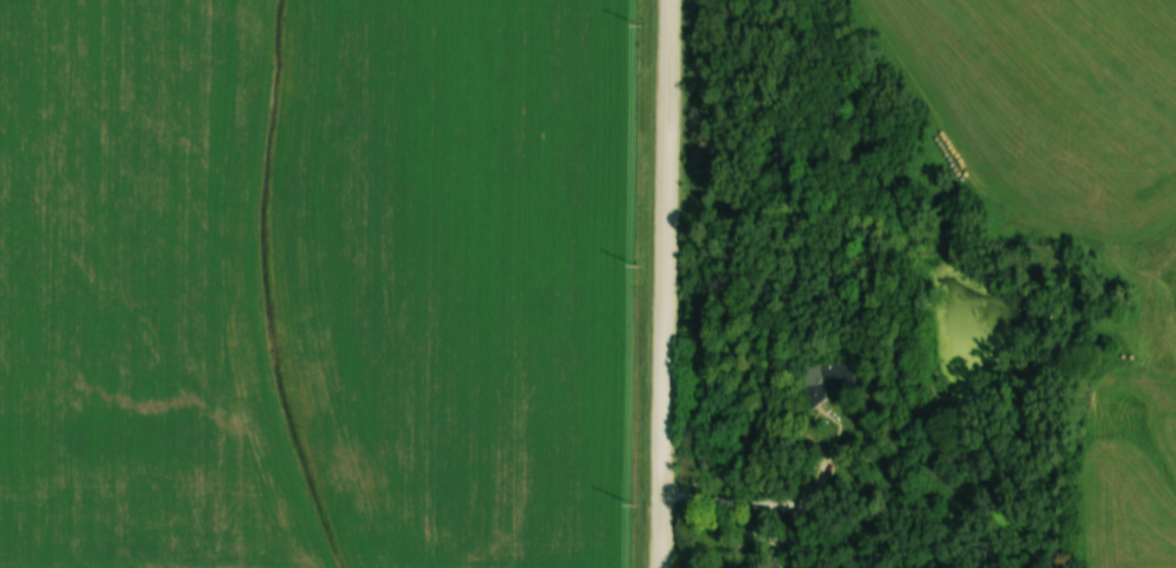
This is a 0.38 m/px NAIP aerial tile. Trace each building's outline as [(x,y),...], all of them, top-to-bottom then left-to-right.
[(805,402),(822,401),(820,387),(843,385),(841,363),(802,366),(805,402)]
